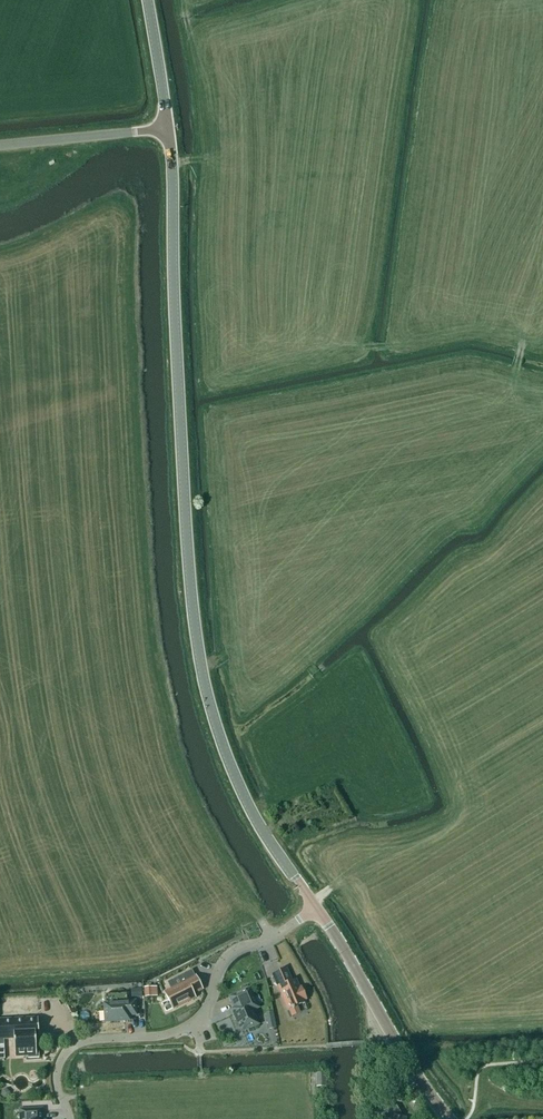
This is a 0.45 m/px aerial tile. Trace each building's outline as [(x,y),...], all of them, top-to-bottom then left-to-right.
[(300,989),(296,980),(292,982),(287,969),(273,975),(288,1010),(306,1003),(305,1000),(307,1000),(302,988),(300,989)] [(165,993),(174,1009),(195,998),(194,994),(203,989),(196,976),(195,976),(192,970),(184,975),(187,981),(165,993)] [(145,997),(154,996),(153,987),(145,988),(145,997)] [(251,988),(230,997),(235,1008),(233,1009),(242,1032),(259,1024),(252,1007),(258,1005),(258,1004),(262,1002),(259,995),(255,997),(251,988)] [(132,997),(143,997),(142,989),(132,989),(132,997)] [(130,1021),(130,1016),(137,1015),(136,1001),(128,1001),(128,1002),(105,1004),(106,1022),(130,1021)] [(277,1028),(274,1012),(266,1013),(269,1030),(277,1028)] [(0,1020),(0,1045),(4,1045),(4,1039),(15,1039),(16,1057),(28,1056),(28,1059),(40,1058),(39,1044),(37,1045),(36,1038),(40,1037),(39,1018),(0,1020)] [(378,1117),(378,1118),(406,1118),(407,1118),(401,1117),(401,1115),(396,1106),(382,1102),(378,1117)] [(43,1109),(20,1110),(21,1118),(44,1118),(43,1109)]
